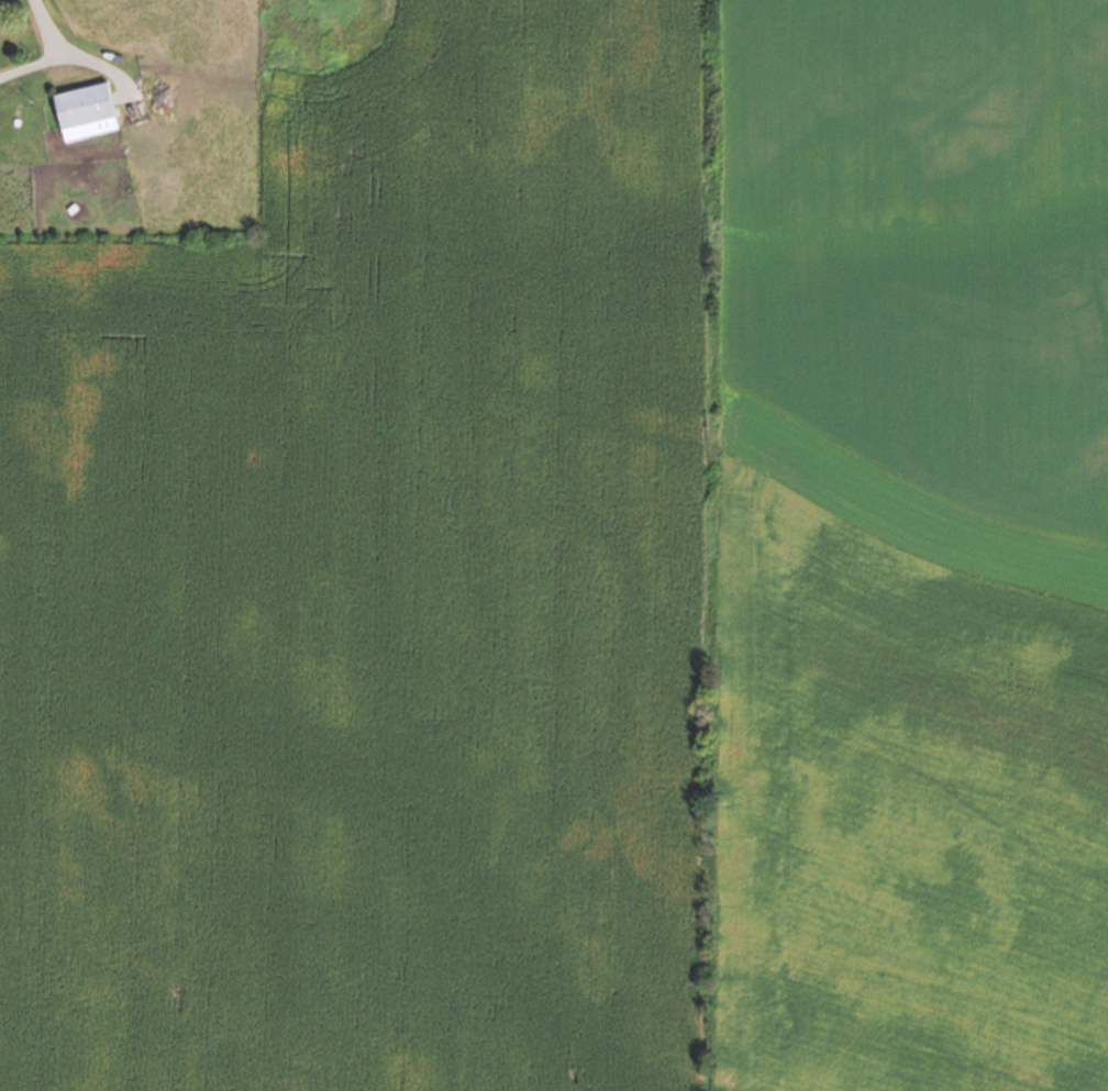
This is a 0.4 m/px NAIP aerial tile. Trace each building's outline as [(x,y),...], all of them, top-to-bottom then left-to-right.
[(119,132),(108,83),(51,97),(63,145),(119,132)]
